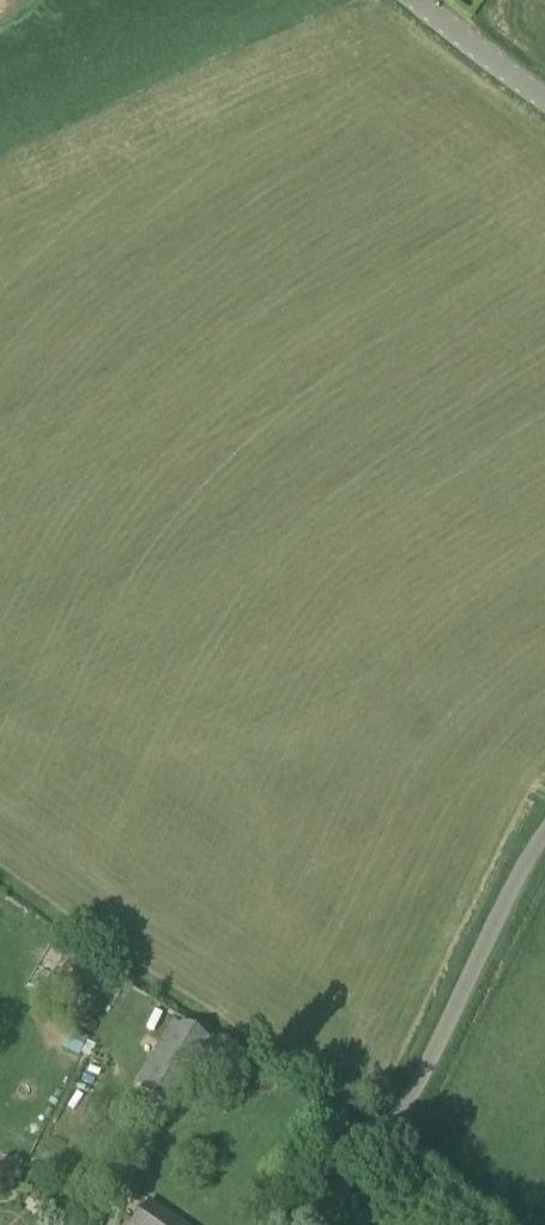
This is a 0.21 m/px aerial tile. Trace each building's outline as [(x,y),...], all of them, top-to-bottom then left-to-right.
[(112,996),(118,984),(103,977),(97,989),(112,996)] [(210,1043),(182,1026),(143,1089),(141,1088),(139,1091),(167,1109),(196,1063),(233,1086),(235,1082),(240,1084),(250,1068),(247,1066),(250,1061),(213,1038),(210,1043)] [(149,1204),(134,1224),(179,1224),(149,1204)]
